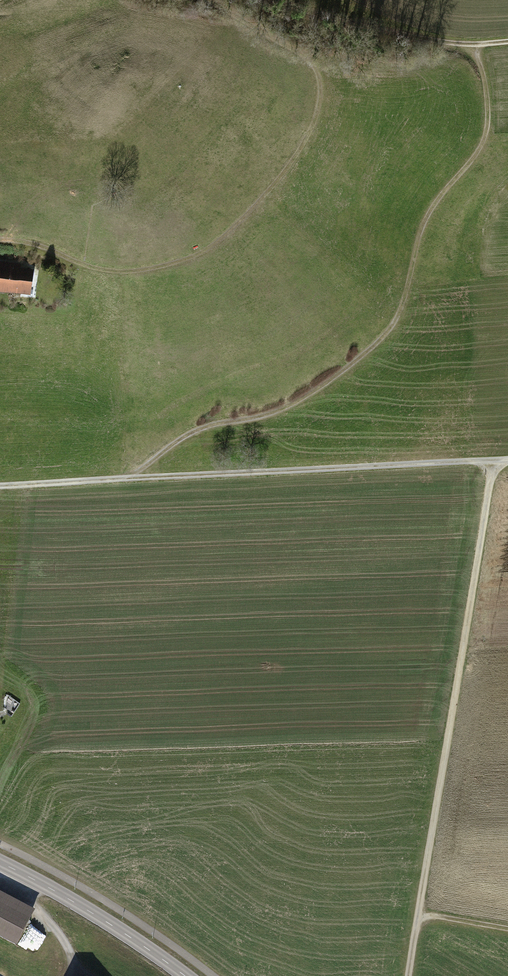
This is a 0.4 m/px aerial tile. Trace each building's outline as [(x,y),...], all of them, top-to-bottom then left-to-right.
[(0,260),(0,289),(31,293),(35,268),(20,265),(20,263),(0,260)] [(16,947),(35,913),(0,895),(0,938),(16,947)]
